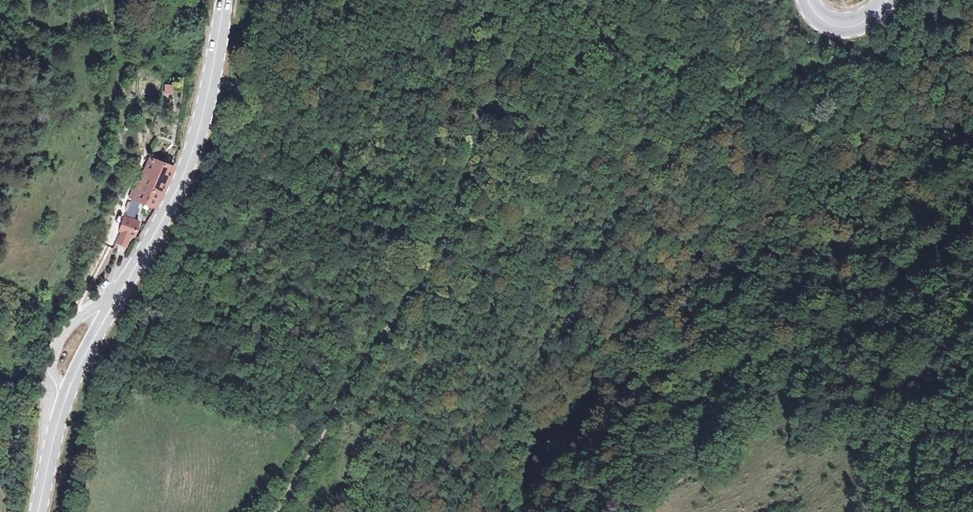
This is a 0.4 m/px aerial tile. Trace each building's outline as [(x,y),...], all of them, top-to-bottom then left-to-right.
[(140,205),(156,212),(175,168),(149,156),(129,199),(132,200),(119,231),(121,233),(117,243),(126,247),(131,236),(133,237),(140,222),(134,220),(140,205)]
